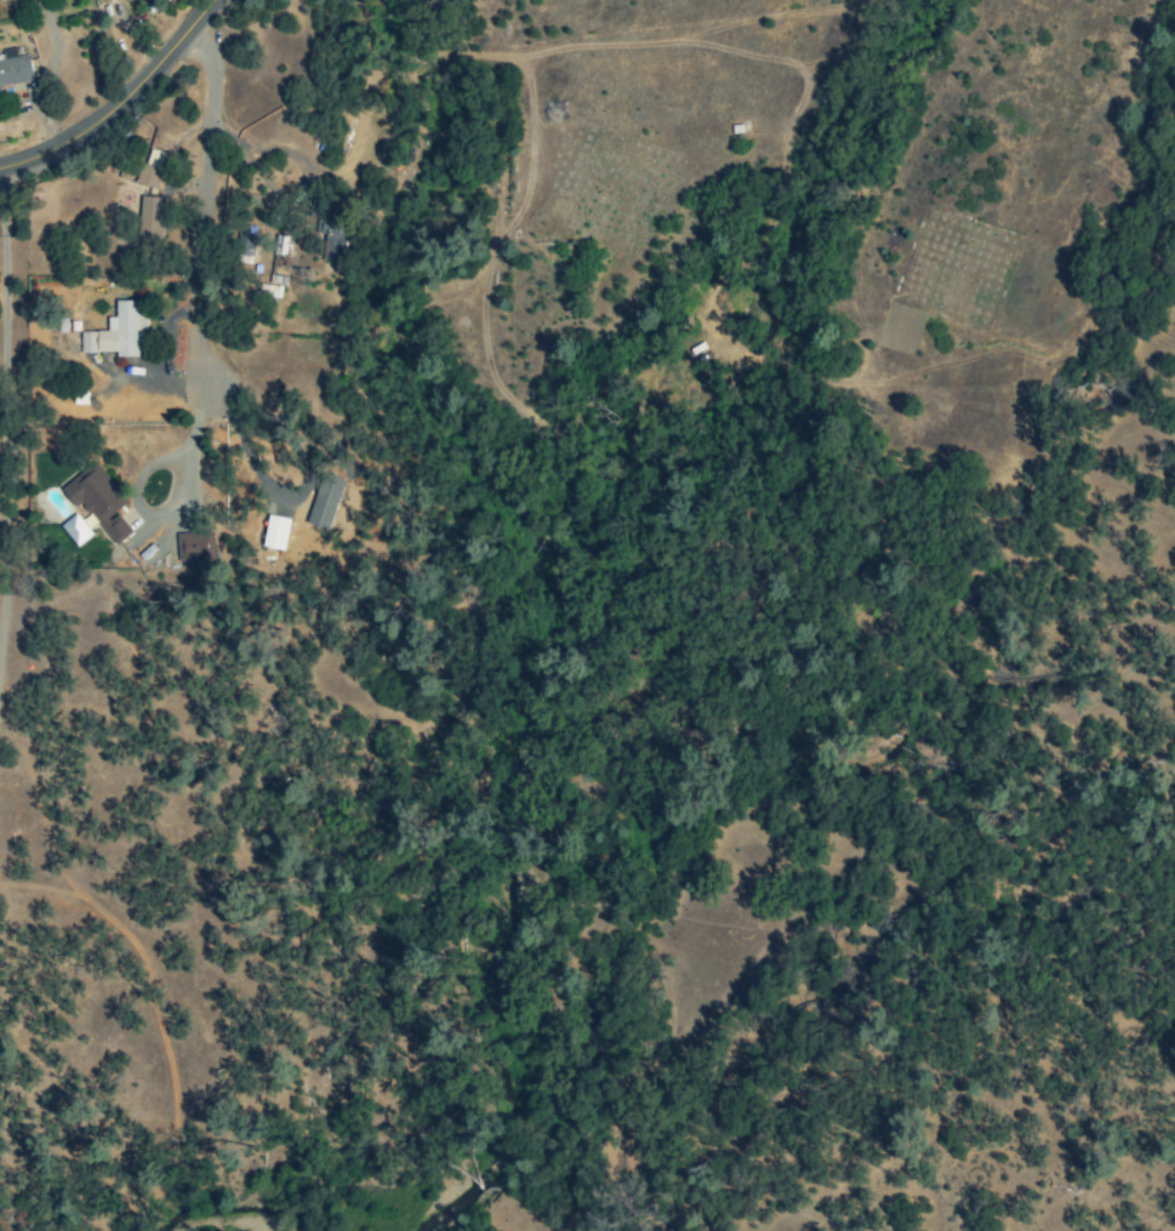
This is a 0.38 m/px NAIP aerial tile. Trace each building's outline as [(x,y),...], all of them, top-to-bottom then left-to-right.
[(32,82),(28,60),(17,61),(15,48),(1,51),(3,60),(0,61),(0,87),(32,82)] [(163,154),(145,150),(137,187),(155,191),(163,154)] [(163,198),(138,198),(137,243),(161,244),(163,198)] [(323,234),(322,263),(343,263),(345,227),(332,226),(332,234),(323,234)] [(78,333),(79,354),(116,354),(116,358),(138,358),(138,331),(145,331),(145,302),(115,302),(115,318),(106,319),(106,333),(78,333)] [(127,504),(97,468),(82,480),(79,476),(64,488),(113,548),(131,532),(116,514),(127,504)] [(176,536),(177,563),(208,561),(207,545),(200,545),(199,535),(176,536)]
